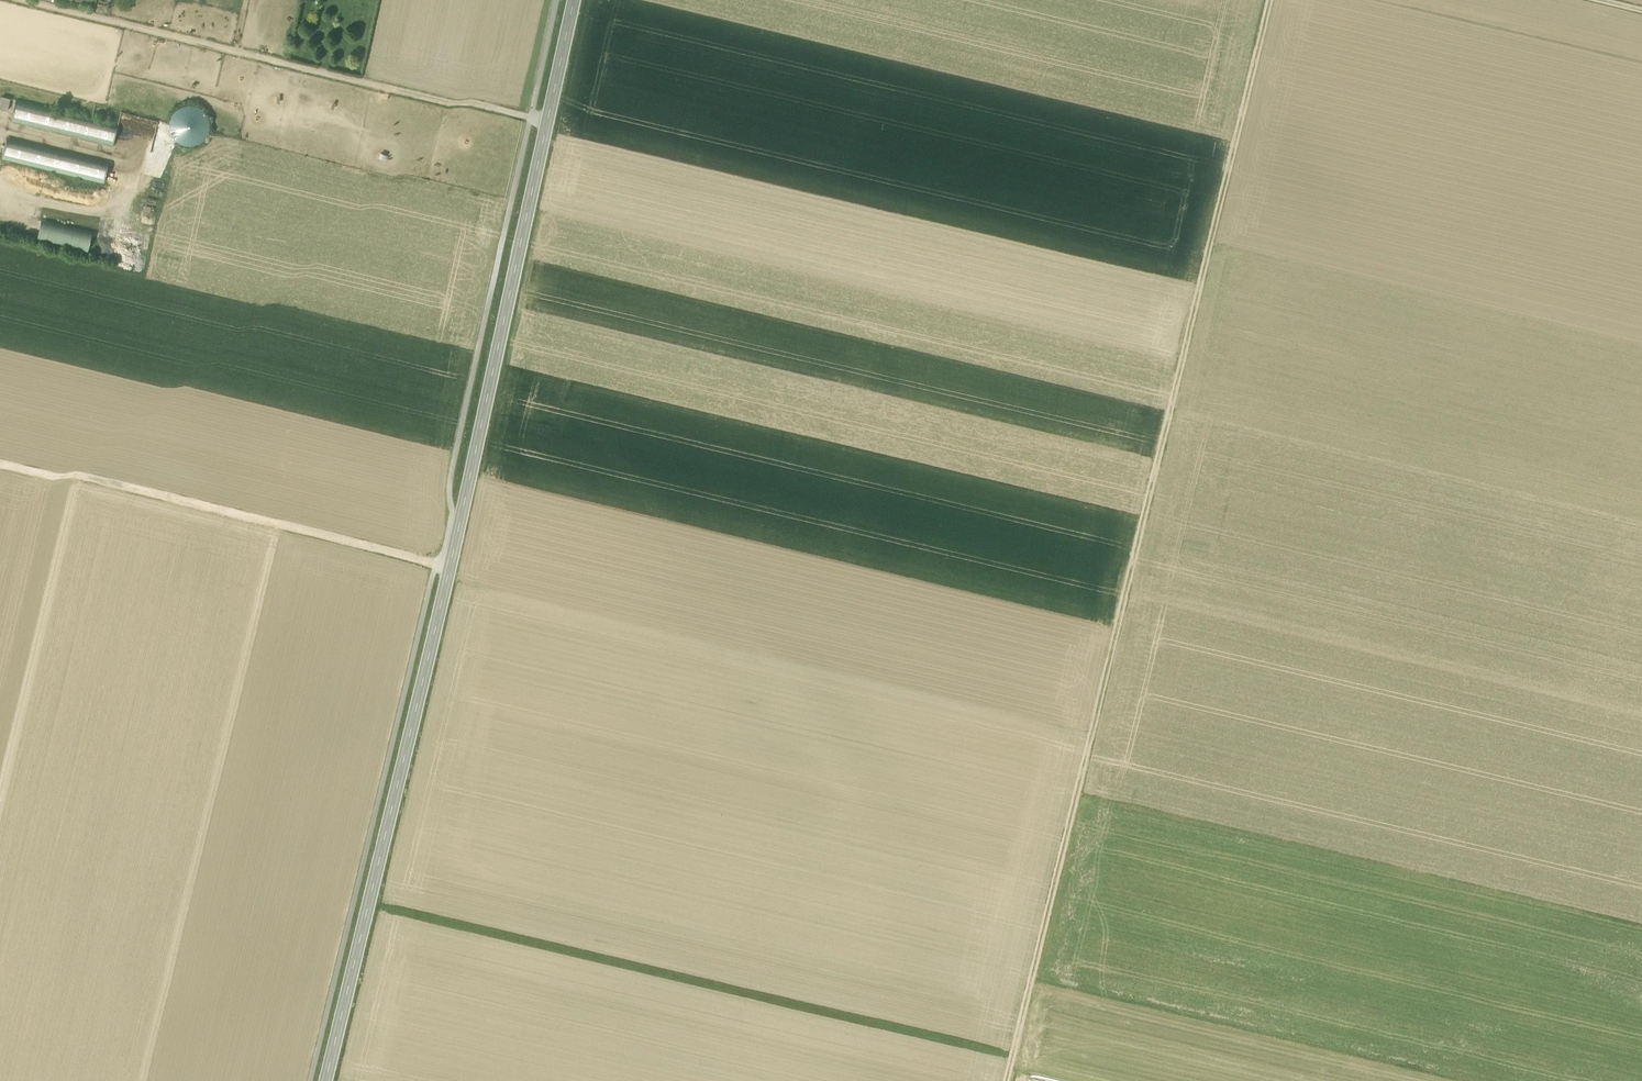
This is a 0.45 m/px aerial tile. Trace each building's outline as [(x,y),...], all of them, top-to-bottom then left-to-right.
[(1,91),(0,97),(0,103),(8,105),(10,93),(1,91)] [(118,120),(16,95),(11,115),(113,140),(118,120)] [(212,130),(201,102),(186,107),(189,117),(175,122),(182,141),(212,130)] [(109,157),(6,133),(1,153),(104,178),(109,157)] [(92,225),(41,213),(36,233),(88,245),(92,225)]
